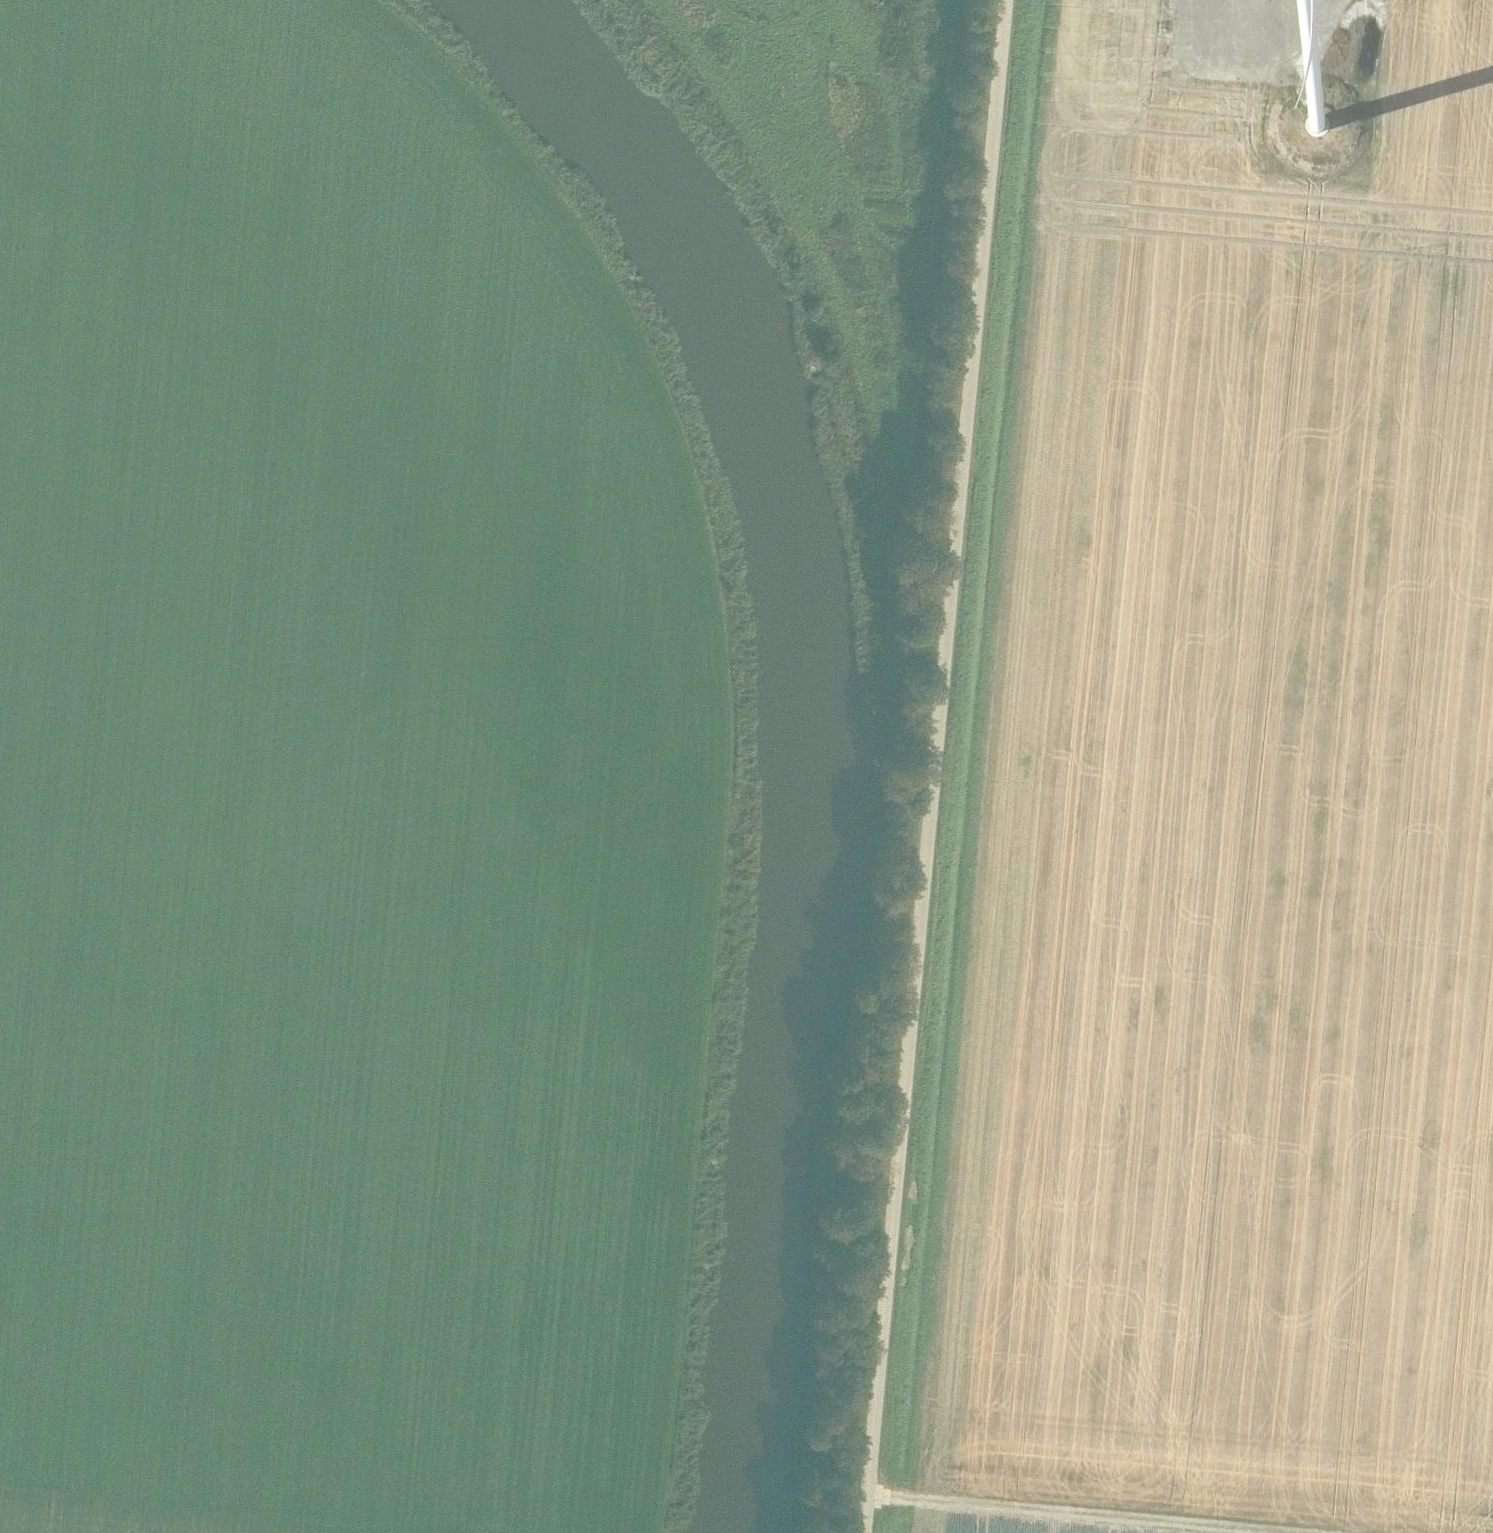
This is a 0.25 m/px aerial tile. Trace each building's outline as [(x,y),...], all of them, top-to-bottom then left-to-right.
[(1308,126),(1308,127),(1308,128),(1309,129),(1309,130),(1309,131),(1310,131),(1310,132),(1311,133),(1312,134),(1313,135),(1314,135),(1315,135),(1316,135),(1317,136),(1318,135),(1319,135),(1320,135),(1321,135),(1322,134),(1323,133),(1324,133),(1324,132),(1325,132),(1325,131),(1325,130),(1326,129),(1326,128),(1326,127),(1326,126),(1326,125),(1326,124),(1325,124),(1325,123),(1325,122),(1324,122),(1324,121),(1323,120),(1322,119),(1321,119),(1320,118),(1319,118),(1318,118),(1317,118),(1316,118),(1315,118),(1314,119),(1313,119),(1312,120),(1311,120),(1311,121),(1310,121),(1310,122),(1309,123),(1309,124),(1309,125),(1308,126)]
